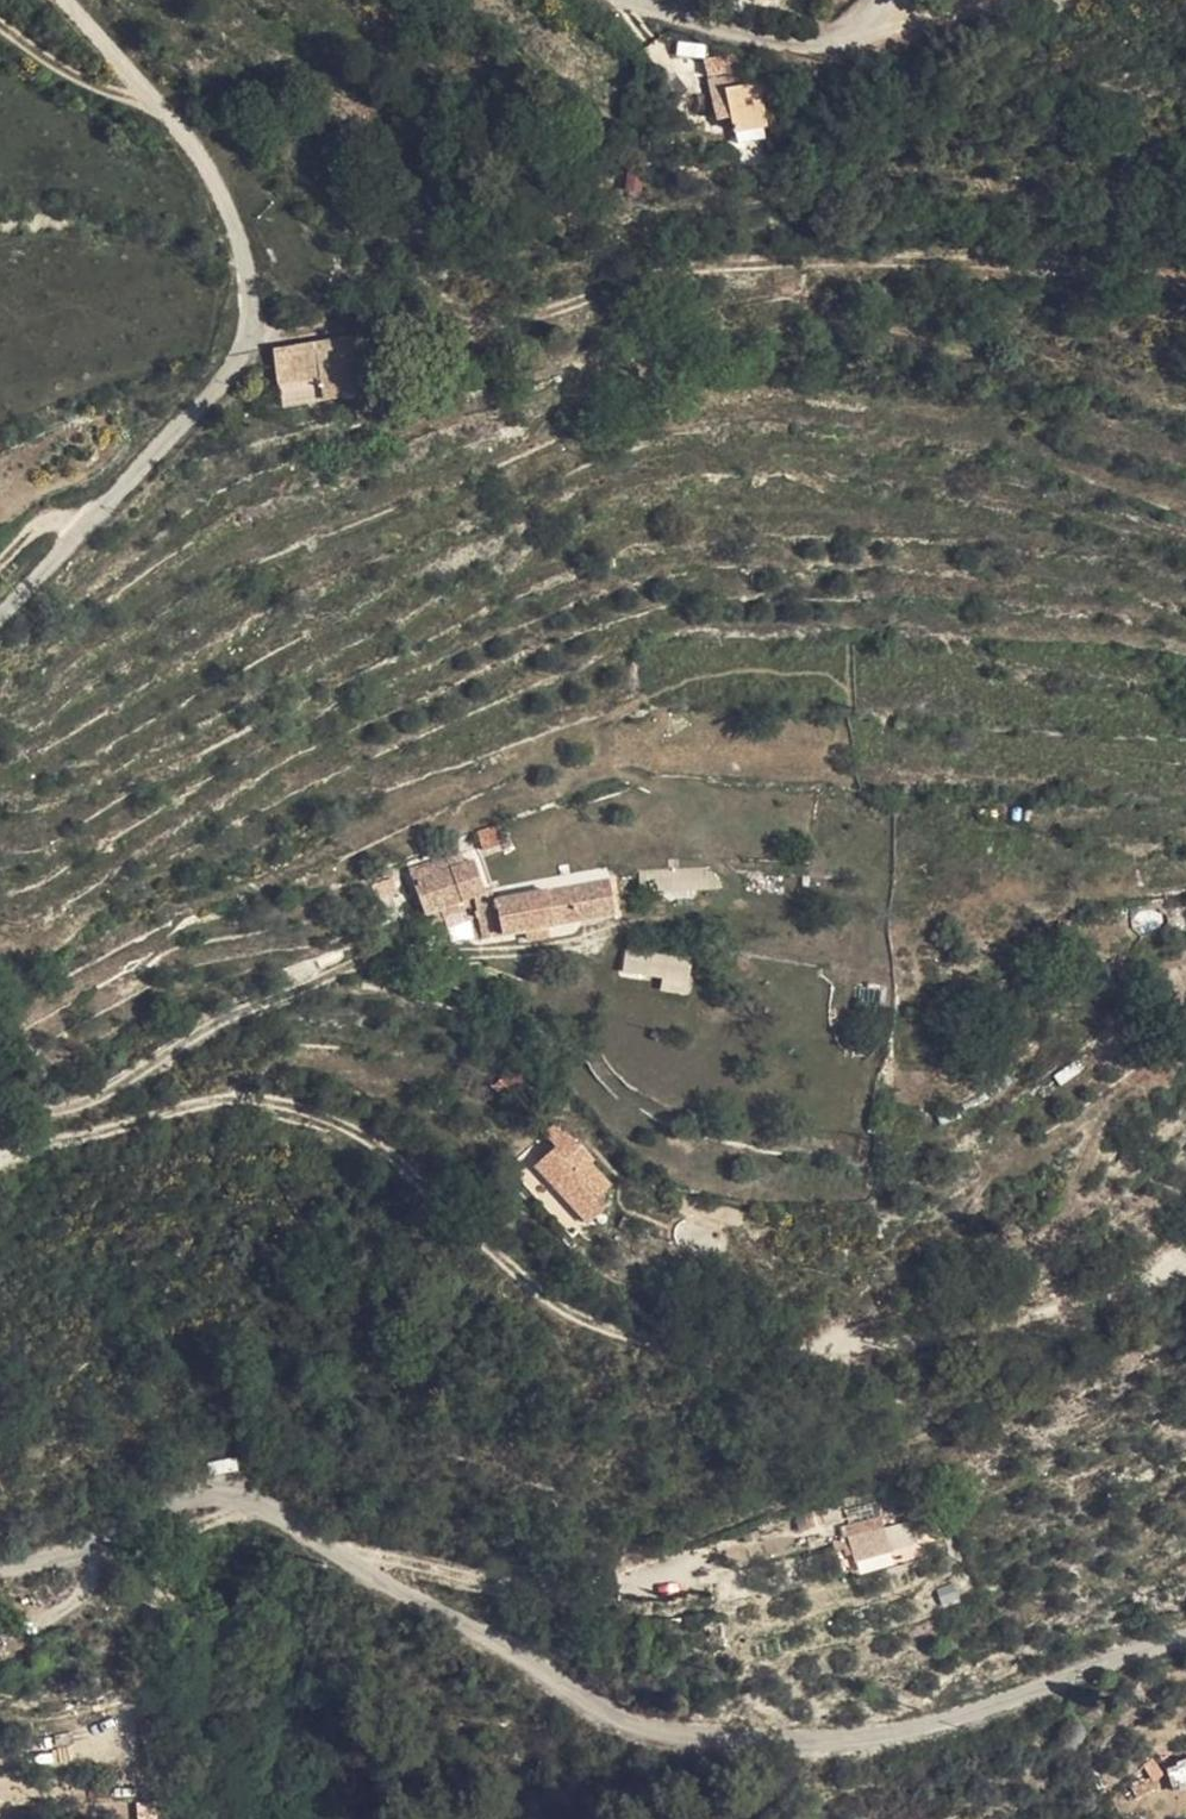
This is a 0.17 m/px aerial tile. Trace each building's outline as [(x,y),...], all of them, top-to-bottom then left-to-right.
[(773,0),(747,0),(766,13),(773,0)] [(747,88),(725,92),(730,117),(713,121),(716,136),(731,132),(734,145),(773,137),(766,98),(749,101),(747,88)] [(730,117),(725,92),(709,96),(713,121),(730,117)] [(309,345),(317,408),(358,400),(352,337),(309,345)] [(268,356),(276,414),(317,408),(309,345),(294,339),(268,356)] [(515,866),(509,853),(490,862),(496,875),(515,866)] [(543,896),(523,861),(515,866),(528,899),(543,896)] [(496,875),(490,862),(454,881),(460,893),(496,875)] [(528,899),(515,866),(496,875),(511,904),(528,899)] [(661,869),(543,896),(528,899),(511,904),(516,926),(534,919),(539,942),(584,930),(618,922),(670,908),(661,869)] [(511,904),(496,875),(460,893),(473,922),(484,916),(511,904)] [(460,893),(454,881),(442,888),(447,899),(460,893)] [(460,893),(447,899),(462,928),(473,922),(460,893)] [(516,926),(511,904),(484,916),(492,935),(516,926)] [(426,908),(406,918),(414,938),(435,927),(426,908)] [(620,940),(618,922),(584,930),(586,946),(620,940)] [(683,966),(687,966),(691,947),(684,946),(683,966)] [(691,947),(687,966),(705,968),(706,949),(691,947)] [(534,1119),(522,1131),(531,1142),(513,1161),(566,1217),(583,1201),(575,1191),(584,1182),(567,1160),(569,1157),(534,1119)] [(1177,1264),(1185,1281),(1185,1258),(1177,1264)] [(881,1528),(844,1537),(849,1561),(886,1551),(881,1528)] [(1173,1787),(1185,1783),(1185,1760),(1167,1765),(1173,1787)]
